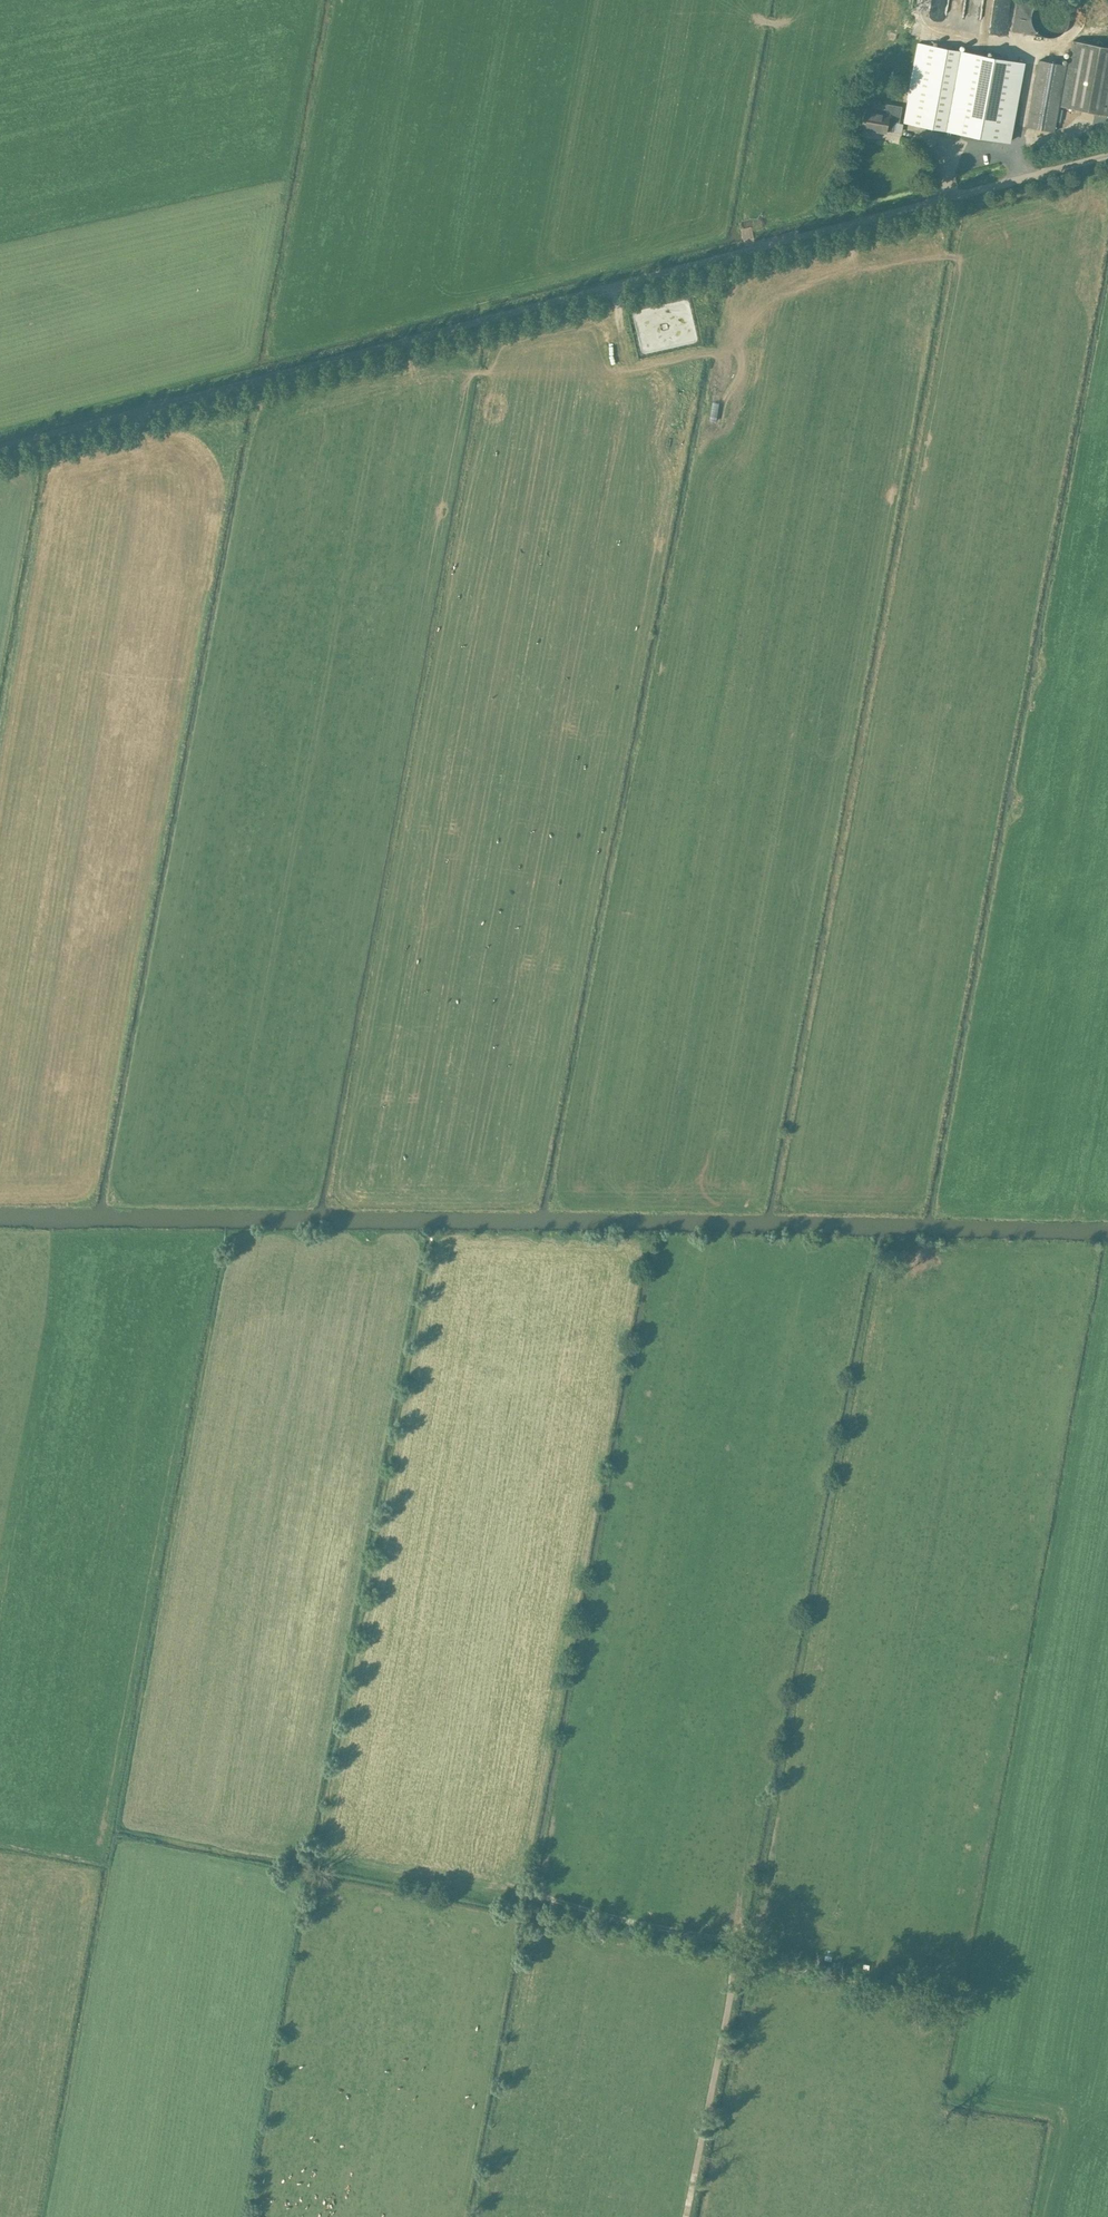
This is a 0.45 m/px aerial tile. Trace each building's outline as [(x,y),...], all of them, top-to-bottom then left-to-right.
[(933,13),(948,13),(948,4),(987,3),(987,0),(933,0),(933,13)] [(1061,106),(1060,111),(1065,112),(1066,107),(1107,115),(1107,47),(1073,40),(1061,106)] [(961,133),(976,53),(919,43),(904,123),(961,133)] [(976,53),(961,133),(1008,142),(1023,62),(976,53)] [(1039,60),(1027,127),(1055,132),(1067,65),(1039,60)] [(886,103),(885,109),(877,107),(875,112),(866,111),(863,128),(886,133),(887,131),(892,132),(894,121),(900,122),(903,106),(886,103)] [(743,286),(745,292),(755,288),(753,283),(743,286)]
